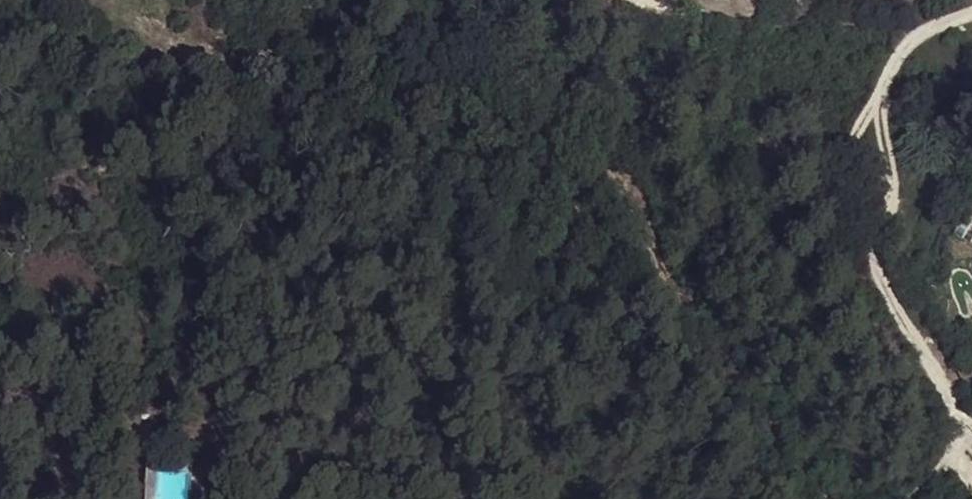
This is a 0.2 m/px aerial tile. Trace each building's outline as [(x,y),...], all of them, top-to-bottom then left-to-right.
[(634,164),(623,166),(626,176),(636,174),(634,164)] [(110,311),(102,305),(96,313),(103,320),(110,311)]
